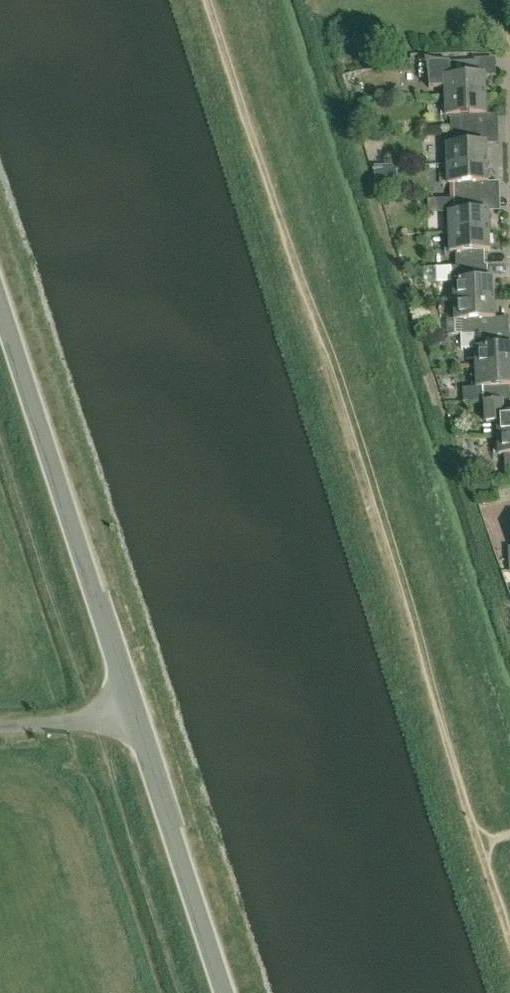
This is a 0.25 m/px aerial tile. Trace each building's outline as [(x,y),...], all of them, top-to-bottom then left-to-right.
[(446,96),(486,95),(485,76),(476,76),(475,61),(429,63),(430,88),(446,88),(446,96)] [(486,95),(446,96),(446,116),(461,115),(461,130),(477,130),(477,115),(486,115),(486,95)] [(477,130),(461,130),(462,145),(447,145),(448,164),(487,163),(487,144),(477,144),(477,130)] [(487,163),(448,164),(448,184),(454,184),(455,198),(479,198),(479,183),(488,183),(487,163)] [(479,198),(455,198),(455,213),(449,213),(450,232),(489,231),(489,212),(479,212),(479,198)] [(489,231),(450,232),(450,252),(456,252),(456,267),(459,266),(481,266),(480,251),(490,251),(489,231)] [(484,280),(483,265),(481,266),(459,266),(456,267),(438,267),(438,282),(454,282),(454,301),(495,299),(494,280),(484,280)] [(495,299),(454,301),(455,320),(461,320),(462,335),(481,334),(487,334),(487,333),(501,333),(500,323),(490,323),(490,319),(495,319),(495,318),(495,299)] [(462,335),(461,335),(462,350),(475,349),(476,368),(509,367),(509,347),(506,347),(505,332),(501,333),(487,333),(487,334),(481,334),(462,335)] [(508,400),(508,386),(509,386),(509,367),(476,368),(477,387),(483,387),(484,402),(486,402),(502,401),(508,401),(508,400)] [(509,435),(509,400),(508,400),(508,401),(502,401),(486,402),(487,423),(498,423),(498,435),(509,435)] [(498,435),(499,455),(505,454),(505,469),(509,469),(509,435),(498,435)]
